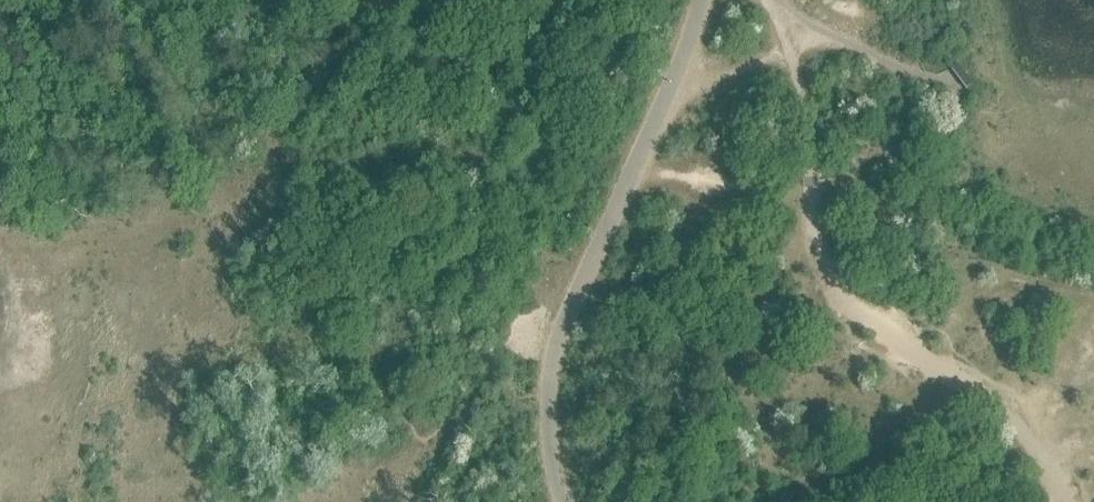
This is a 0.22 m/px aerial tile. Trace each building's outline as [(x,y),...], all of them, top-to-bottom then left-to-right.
[(951,66),(967,85),(973,81),(957,61),(951,66)]
